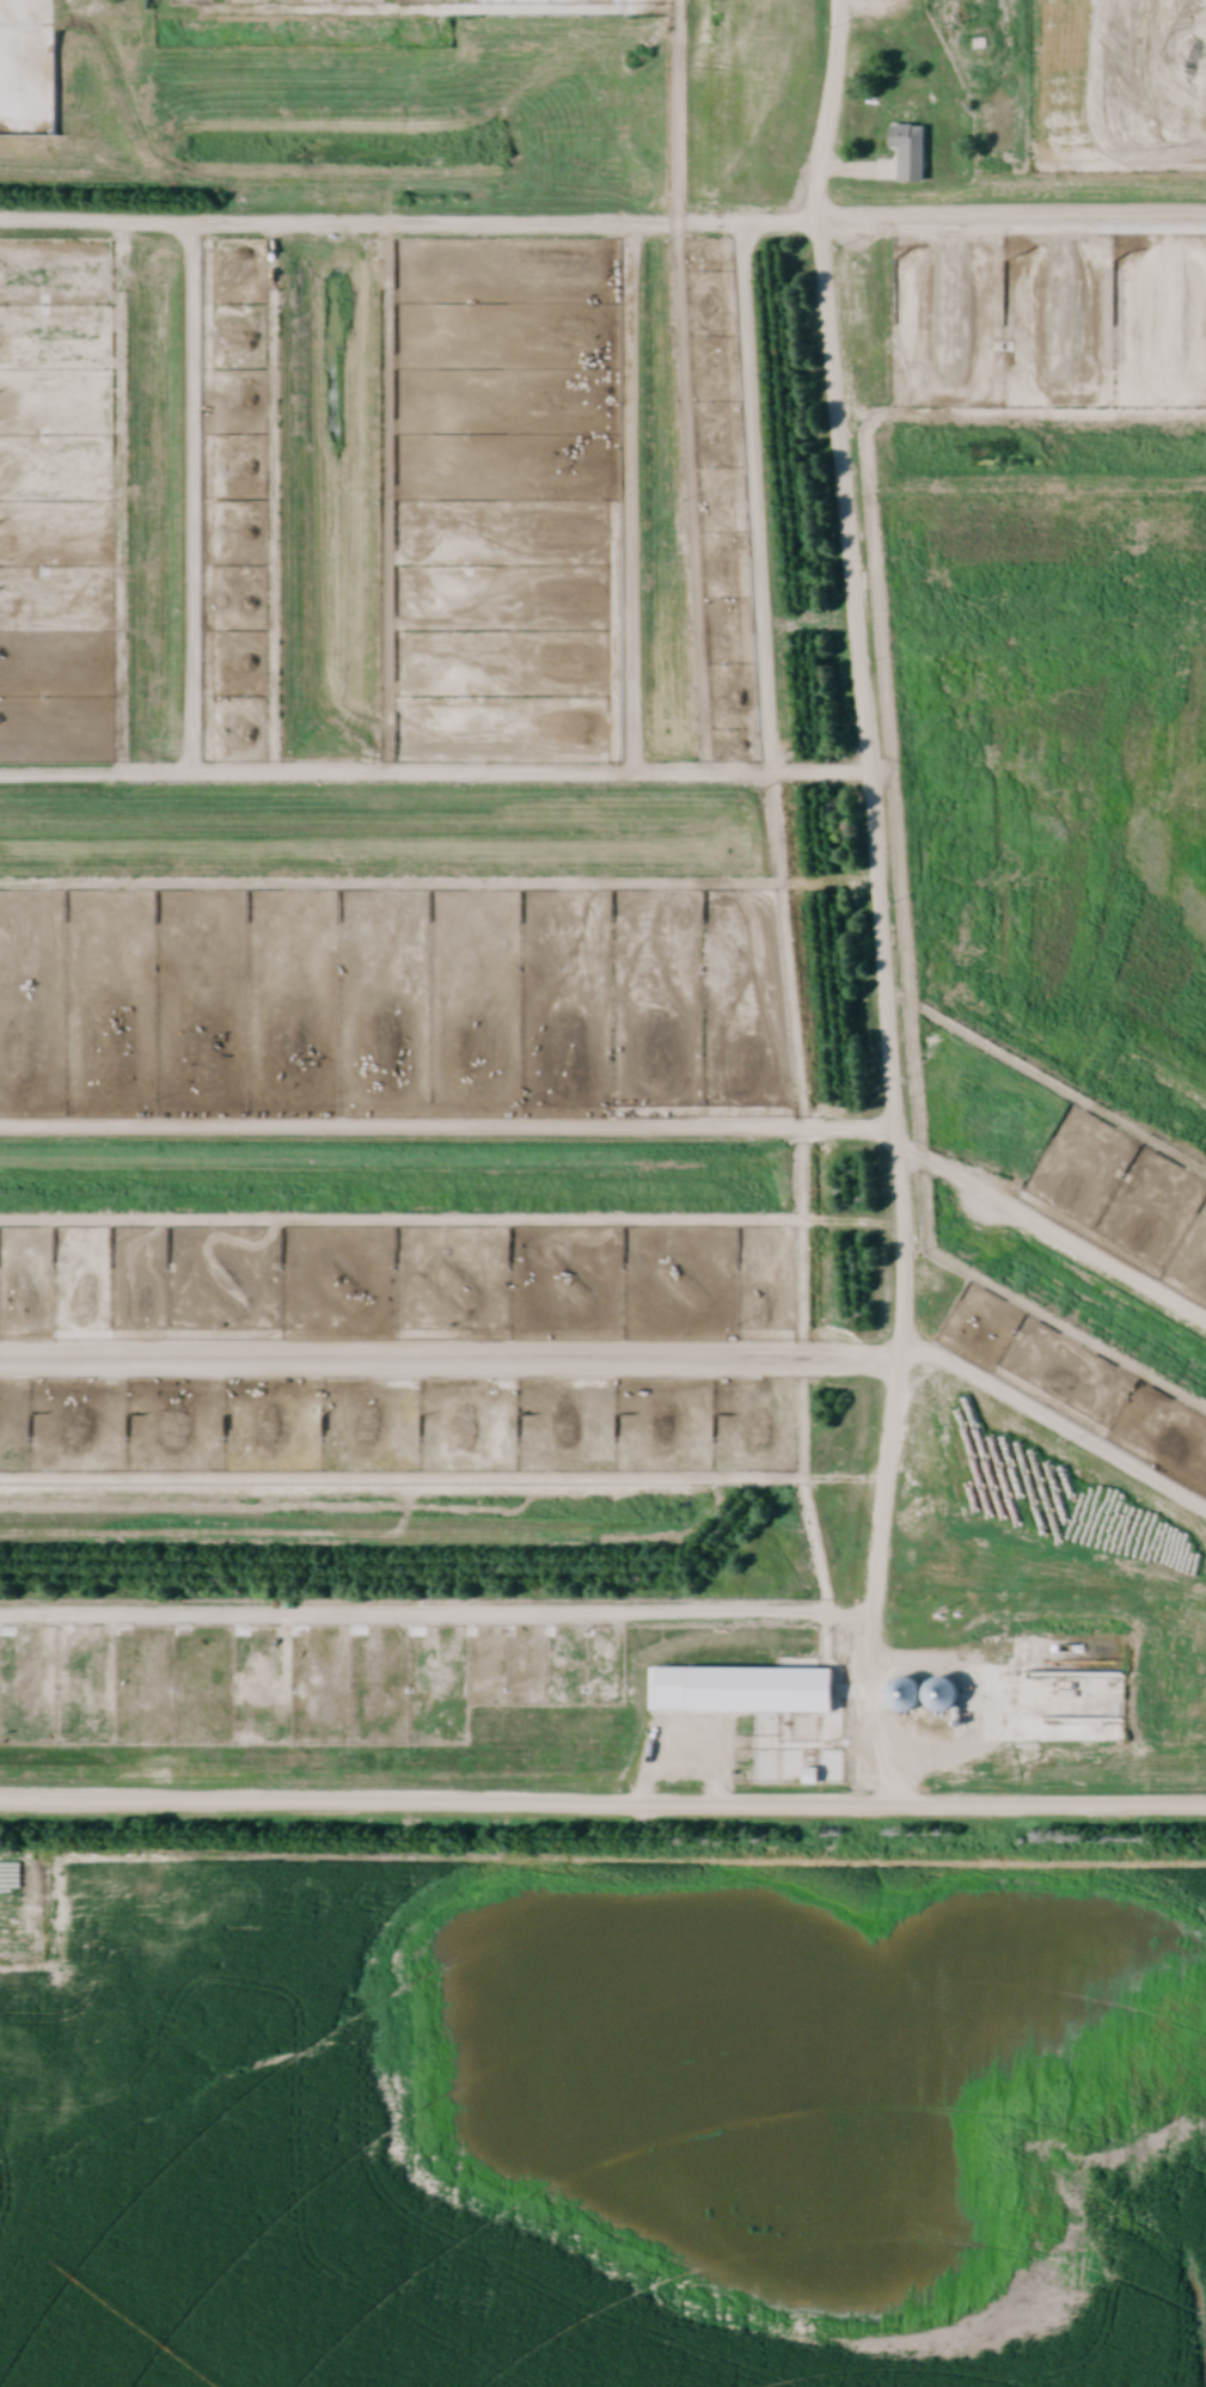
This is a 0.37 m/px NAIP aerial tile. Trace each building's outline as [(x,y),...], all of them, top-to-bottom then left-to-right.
[(922,125),(887,125),(887,148),(896,148),(896,180),(922,180),(922,125)] [(457,201),(476,201),(476,189),(457,189),(457,201)] [(650,1712),(830,1711),(830,1666),(650,1667),(650,1712)] [(926,1699),(933,1714),(958,1702),(944,1673),(922,1684),(927,1694),(920,1698),(908,1673),(885,1684),(899,1712),(926,1699)]
